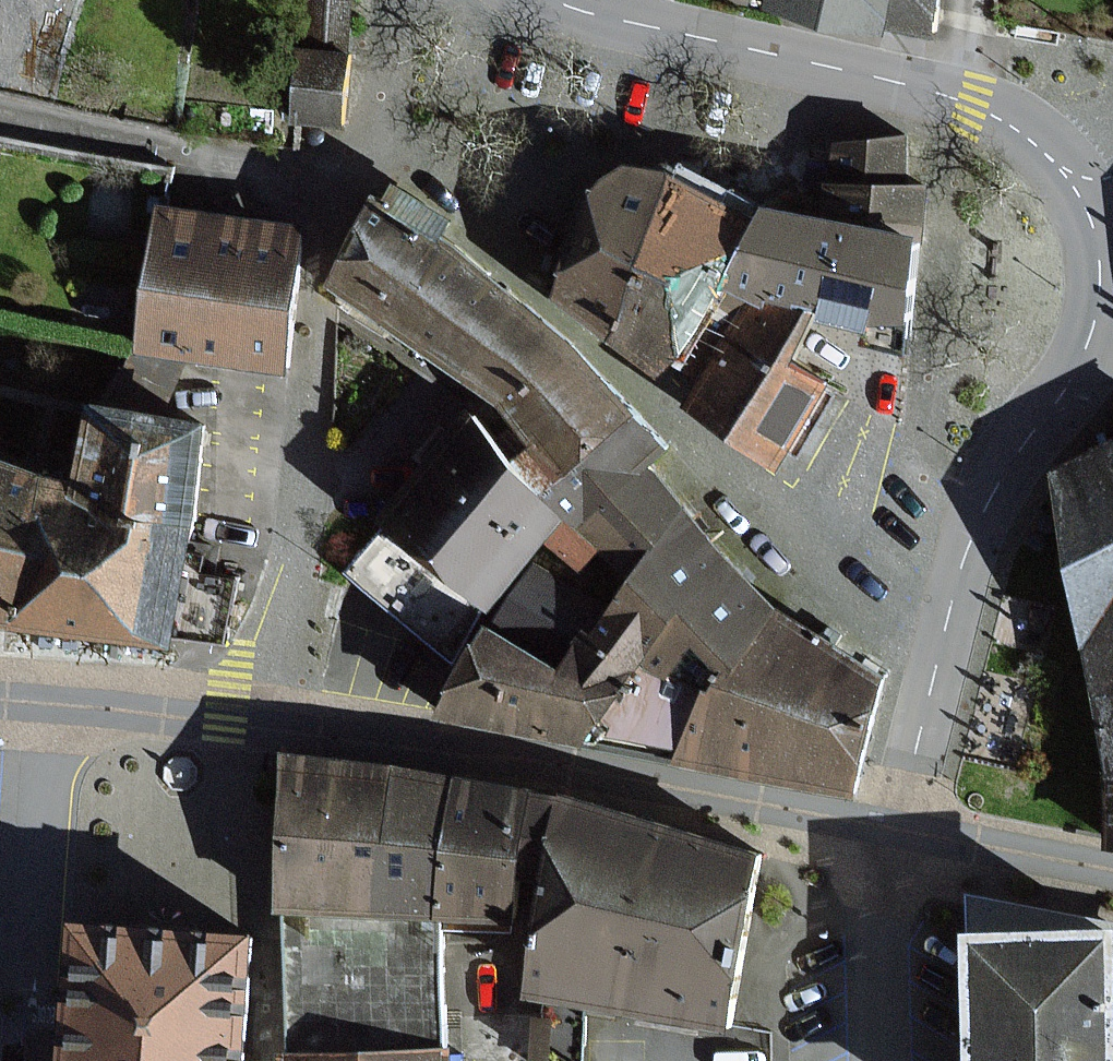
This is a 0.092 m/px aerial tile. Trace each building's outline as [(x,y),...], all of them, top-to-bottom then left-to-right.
[(308,41),(346,43),(348,0),(310,0),(308,41)] [(771,5),(923,27),(927,0),(772,0),(771,5)] [(344,53),(301,51),(298,119),(341,122),(344,53)] [(823,185),(823,218),(915,237),(921,237),(921,223),(921,187),(906,187),(907,144),(833,143),(833,186),(823,185)] [(558,294),(662,369),(674,361),(721,290),(755,221),(685,183),(672,176),(628,166),(601,189),(597,192),(562,283),(558,294)] [(521,426),(533,443),(571,477),(631,410),(574,346),(439,235),(449,224),(397,186),(385,203),(375,197),(334,283),(345,291),(504,403),(521,426)] [(823,218),(764,206),(755,221),(721,290),(754,297),(816,310),(838,317),(870,326),(874,319),(909,319),(915,237),(823,218)] [(235,218),(164,207),(142,348),(278,369),(286,322),(300,229),(235,218)] [(816,310),(754,297),(721,290),(674,361),(688,372),(701,382),(688,403),(722,426),(779,462),(828,385),(785,361),(816,310)] [(208,426),(91,405),(75,484),(189,526),(208,426)] [(571,477),(533,443),(509,469),(563,518),(583,535),(648,463),(667,442),(631,410),(571,477)] [(481,609),(546,537),(563,518),(509,469),(469,412),(383,521),(386,524),(481,609)] [(1053,470),(1069,567),(1112,545),(1112,440),(1053,470)] [(15,623),(75,484),(0,457),(0,619),(15,623)] [(599,549),(633,580),(692,514),(648,463),(583,535),(599,549)] [(189,526),(75,484),(15,623),(167,645),(189,526)] [(633,580),(607,609),(589,629),(634,669),(733,559),(692,514),(633,580)] [(599,549),(583,535),(563,518),(546,537),(582,569),(599,549)] [(481,609),(386,524),(347,571),(453,662),(481,609)] [(1069,567),(1094,697),(1112,695),(1112,545),(1069,567)] [(733,559),(634,669),(708,691),(782,610),(733,559)] [(607,609),(533,567),(487,623),(559,665),(589,629),(607,609)] [(883,675),(782,610),(708,691),(678,751),(676,759),(701,764),(747,774),(854,797),(858,781),(883,675)] [(589,629),(559,665),(487,623),(440,716),(558,742),(596,750),(600,734),(634,669),(589,629)] [(600,734),(669,749),(678,751),(708,691),(634,669),(600,734)] [(1107,777),(1112,777),(1112,695),(1094,697),(1107,777)] [(282,912),(375,916),(392,768),(286,757),(281,813),(277,850),(271,911),(282,912)] [(375,916),(436,922),(454,777),(392,768),(375,916)] [(436,922),(441,921),(538,926),(558,797),(454,777),(436,922)] [(538,926),(528,992),(731,1022),(756,858),(680,835),(558,797),(538,926)] [(375,916),(282,912),(287,1054),(444,1049),(441,921),(436,922),(375,916)] [(257,928),(65,913),(54,1060),(247,1060),(257,928)] [(1016,935),(965,937),(968,1018),(970,1060),(1112,1060),(1112,931),(1046,934),(1016,935)] [(444,1049),(287,1054),(280,1054),(280,1060),(452,1060),(452,1049),(444,1049)]
